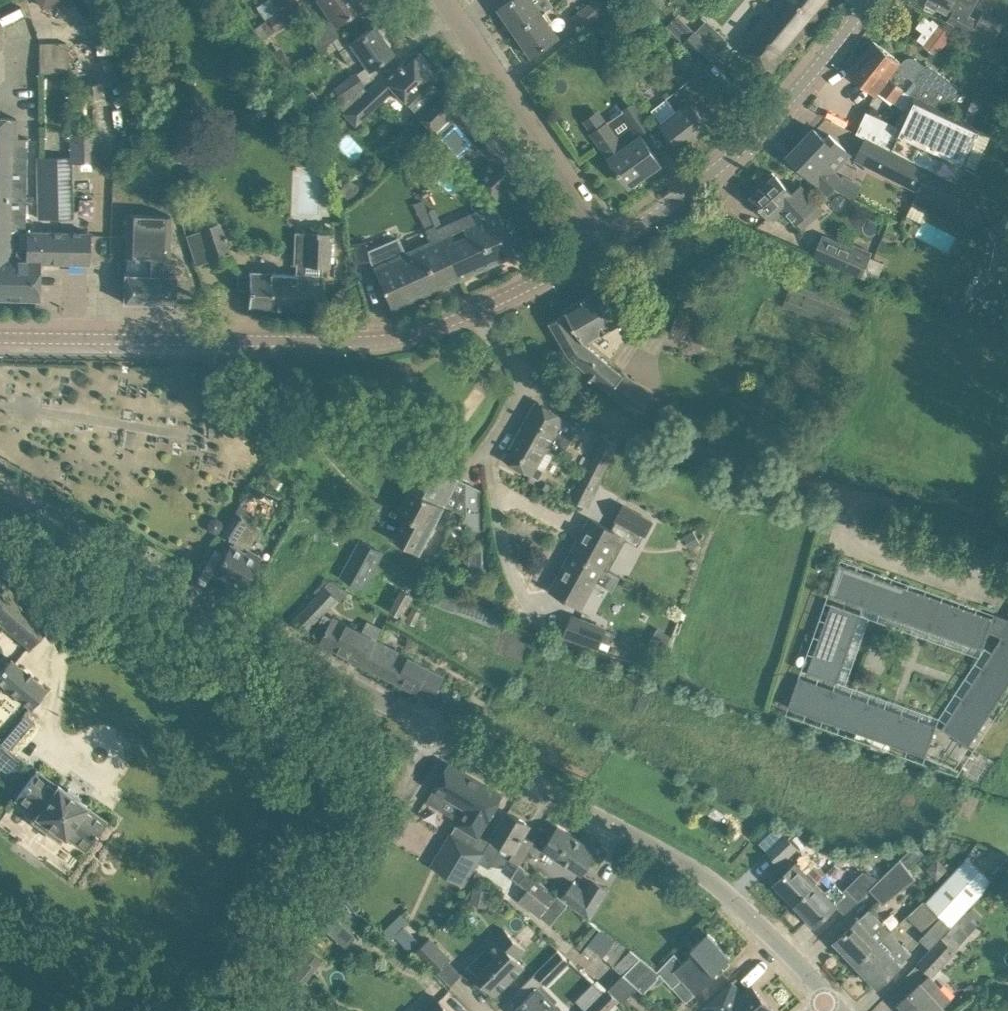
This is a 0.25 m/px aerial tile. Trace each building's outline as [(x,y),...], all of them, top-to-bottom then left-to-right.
[(42,8),(56,0),(38,0),(42,8)] [(138,0),(114,0),(118,12),(139,5),(138,0)] [(304,11),(297,0),(294,0),(254,28),(261,38),(275,29),(276,30),(304,11)] [(256,6),(263,16),(287,0),(265,0),(256,6)] [(330,16),(307,32),(318,49),(324,45),(342,32),(335,23),(360,5),(357,0),(319,0),(330,16)] [(499,8),(515,31),(543,12),(554,5),(550,0),(537,0),(536,1),(535,0),(510,0),(499,8)] [(583,29),(608,8),(601,0),(592,0),(572,16),(583,29)] [(775,4),(806,29),(830,0),(778,0),(775,4)] [(977,0),(926,0),(932,3),(951,14),(948,20),(992,45),(999,31),(969,15),(977,0)] [(741,45),(744,47),(771,70),(806,29),(775,4),(741,45)] [(560,35),(543,12),(515,31),(531,55),(560,35)] [(707,65),(719,52),(677,13),(666,26),(707,65)] [(937,53),(951,34),(932,20),(931,22),(924,17),(917,27),(920,30),(923,32),(918,39),(937,53)] [(68,35),(106,36),(107,22),(69,21),(68,35)] [(350,42),(349,43),(342,32),(324,45),(329,52),(337,46),(339,50),(347,61),(358,54),(368,68),(392,52),(374,25),(350,42)] [(862,55),(861,57),(914,97),(945,112),(950,114),(963,89),(927,64),(926,65),(915,57),(910,56),(905,58),(902,62),(900,61),(874,40),(862,55)] [(39,59),(68,59),(67,42),(39,42),(39,59)] [(393,89),(416,112),(432,97),(423,87),(436,75),(427,66),(430,63),(419,51),(402,67),(399,64),(385,78),(381,74),(365,89),(362,86),(342,100),(337,103),(343,109),(341,111),(355,125),(393,89)] [(861,57),(848,73),(874,93),(878,89),(904,110),(907,112),(914,97),(861,57)] [(68,59),(39,59),(39,73),(70,73),(68,59)] [(651,109),(669,131),(681,147),(708,126),(691,104),(719,81),(706,66),(651,109)] [(342,100),(362,86),(365,84),(356,70),(333,87),(342,100)] [(445,85),(432,97),(416,112),(433,131),(462,103),(445,85)] [(69,132),(70,155),(70,161),(71,161),(97,161),(97,132),(83,132),(82,97),(72,97),(73,132),(69,132)] [(867,110),(859,128),(868,132),(868,134),(957,176),(980,128),(964,121),(950,114),(945,112),(914,97),(907,112),(900,126),(867,110)] [(990,105),(974,98),(964,121),(980,128),(990,105)] [(652,125),(634,100),(621,109),(628,120),(613,130),(607,122),(593,132),(614,162),(610,165),(616,173),(619,171),(629,184),(660,162),(640,134),(652,125)] [(510,184),(524,170),(505,150),(506,148),(462,103),(433,131),(457,155),(473,140),(492,160),(476,176),(496,197),(510,184)] [(18,117),(0,117),(0,297),(39,298),(40,262),(40,230),(20,230),(20,226),(25,227),(28,137),(17,136),(18,117)] [(811,131),(807,128),(798,137),(801,141),(788,155),(828,192),(840,178),(832,170),(848,154),(848,153),(849,154),(850,153),(829,134),(828,134),(829,135),(825,139),(814,128),(811,131)] [(883,144),(872,167),(890,176),(919,191),(931,167),(883,144)] [(70,161),(70,155),(41,156),(41,173),(37,173),(37,218),(73,218),(71,161),(70,161)] [(919,191),(914,200),(947,217),(964,184),(931,168),(931,167),(919,191)] [(762,181),(746,195),(757,208),(761,205),(765,211),(773,219),(784,208),(796,221),(797,223),(818,204),(801,185),(792,193),(772,171),(772,172),(775,175),(765,184),(762,181)] [(430,230),(435,239),(453,280),(515,252),(526,247),(511,214),(500,219),(497,212),(493,202),(430,230)] [(170,214),(128,213),(126,255),(127,255),(126,273),(124,273),(123,301),(174,303),(175,275),(168,274),(170,214)] [(197,228),(210,266),(233,257),(222,220),(197,228)] [(88,263),(88,243),(88,232),(40,230),(40,262),(88,263)] [(237,273),(236,288),(249,289),(249,290),(248,306),(321,309),(322,289),(323,265),(329,266),(331,233),(304,231),(302,259),(295,259),(294,274),(250,271),(249,274),(237,273)] [(824,235),(817,248),(814,256),(873,281),(881,263),(824,235)] [(366,252),(383,289),(391,308),(453,280),(435,239),(404,253),(397,238),(366,252)] [(364,244),(351,246),(354,265),(368,263),(364,244)] [(650,396),(622,374),(585,343),(627,318),(607,283),(565,307),(567,311),(550,321),(569,355),(610,390),(608,392),(639,413),(650,396)] [(676,314),(671,331),(709,344),(715,326),(707,324),(709,318),(680,308),(678,314),(676,314)] [(538,401),(521,430),(558,451),(568,445),(574,434),(573,424),(562,418),(563,416),(538,401)] [(556,452),(558,451),(521,430),(504,459),(530,474),(539,478),(555,451),(556,452)] [(600,479),(619,441),(605,434),(603,437),(602,436),(585,470),(600,479)] [(417,480),(412,489),(445,505),(466,515),(466,530),(480,530),(480,489),(426,462),(417,480)] [(571,499),(583,505),(586,506),(600,479),(585,470),(571,499)] [(422,552),(445,505),(412,489),(400,511),(408,516),(397,539),(422,552)] [(234,541),(247,520),(252,512),(240,505),(235,512),(221,534),(234,541)] [(591,518),(573,551),(602,566),(609,553),(616,556),(626,538),(638,545),(644,534),(645,535),(653,521),(623,505),(616,519),(617,519),(611,529),(591,518)] [(218,521),(213,519),(207,521),(205,526),(207,531),(212,534),(217,532),(220,527),(218,521)] [(363,587),(383,550),(362,539),(342,575),(363,587)] [(243,588),(253,571),(261,557),(246,548),(244,552),(230,544),(214,572),(243,588)] [(470,564),(483,564),(483,546),(470,546),(470,564)] [(552,590),(578,604),(580,605),(602,566),(573,551),(552,590)] [(839,562),(828,593),(858,604),(861,605),(872,574),(869,573),(839,562)] [(872,574),(861,605),(894,617),(905,586),(872,574)] [(20,596),(0,580),(0,620),(20,596)] [(319,617),(337,598),(346,589),(331,580),(307,606),(319,617)] [(905,586),(894,617),(927,629),(938,598),(905,586)] [(402,588),(389,609),(402,617),(401,618),(410,623),(411,622),(414,624),(414,625),(417,626),(417,625),(420,627),(425,615),(421,613),(422,611),(413,607),(409,615),(404,612),(414,595),(402,588)] [(458,597),(434,589),(431,602),(455,610),(458,597)] [(20,596),(0,620),(0,622),(30,647),(50,622),(20,596)] [(938,598),(927,629),(944,635),(963,642),(974,611),(955,604),(938,598)] [(832,602),(819,637),(850,648),(862,612),(832,602)] [(993,617),(974,611),(963,642),(983,650),(988,633),(996,635),(1000,639),(1007,644),(1007,618),(994,613),(993,617)] [(322,639),(320,642),(363,664),(376,640),(376,639),(333,617),(333,618),(324,613),(313,634),(322,639)] [(605,629),(574,617),(571,616),(565,633),(599,646),(605,629)] [(658,627),(649,644),(663,652),(672,636),(658,627)] [(850,648),(819,637),(807,672),(837,683),(850,648)] [(1007,684),(1007,644),(1000,639),(980,668),(1006,686),(1007,684)] [(429,667),(376,640),(363,664),(416,692),(417,690),(433,698),(444,677),(428,669),(429,667)] [(32,704),(45,689),(10,658),(0,669),(0,681),(29,707),(32,704)] [(986,716),(1006,686),(980,668),(959,698),(986,716)] [(833,688),(799,676),(788,706),(822,719),(833,688)] [(867,701),(833,688),(822,719),(857,731),(867,701)] [(643,692),(634,711),(642,715),(652,697),(643,692)] [(965,747),(986,716),(959,698),(939,729),(965,747)] [(902,713),(867,701),(857,731),(891,743),(902,713)] [(891,743),(926,756),(936,725),(902,713),(891,743)] [(3,773),(11,779),(24,762),(8,749),(0,743),(0,771),(3,773)] [(434,788),(427,799),(441,808),(448,796),(459,803),(452,815),(459,819),(451,833),(483,852),(492,837),(491,837),(505,814),(494,808),(501,796),(502,795),(448,763),(433,788),(434,788)] [(85,849),(94,836),(106,819),(85,805),(86,803),(58,783),(57,784),(36,769),(15,799),(35,813),(31,819),(60,841),(64,835),(85,849)] [(724,812),(714,805),(708,814),(718,821),(724,812)] [(483,852),(477,861),(489,868),(491,865),(504,866),(510,857),(524,833),(529,824),(506,811),(505,814),(491,837),(492,837),(483,852)] [(543,848),(584,874),(598,851),(557,826),(543,848)] [(780,863),(794,849),(797,847),(799,849),(808,841),(790,833),(787,836),(785,834),(767,850),(780,863)] [(881,877),(870,888),(884,902),(915,877),(909,867),(925,852),(916,844),(891,868),(881,877)] [(794,903),(826,873),(806,852),(797,862),(796,861),(789,868),(774,882),(794,903)] [(930,948),(971,905),(1007,865),(1007,857),(1007,856),(990,876),(968,855),(926,900),(925,898),(908,915),(925,932),(920,937),(930,948)] [(520,863),(511,876),(528,888),(519,899),(539,916),(552,901),(564,911),(571,903),(562,895),(537,877),(520,863)] [(863,869),(845,888),(858,900),(870,888),(881,877),(863,869)] [(846,893),(835,882),(826,873),(794,903),(814,924),(829,910),(846,893)] [(574,880),(562,895),(571,903),(590,919),(599,905),(609,888),(592,878),(585,889),(574,880)] [(920,961),(934,974),(957,950),(956,949),(980,922),(980,921),(984,917),(973,906),(920,961)] [(857,919),(850,926),(835,940),(857,962),(879,942),(890,930),(869,909),(858,920),(857,919)] [(335,915),(324,927),(345,946),(356,934),(335,915)] [(404,924),(394,934),(408,949),(419,939),(404,924)] [(525,949),(505,929),(468,965),(479,976),(475,980),(487,992),(491,988),(496,994),(524,966),(517,958),(525,949)] [(640,956),(623,973),(638,986),(639,987),(643,991),(655,980),(658,984),(665,978),(673,986),(682,979),(695,994),(703,987),(718,974),(715,971),(731,957),(708,932),(692,946),(695,951),(683,962),(674,952),(657,970),(640,956)] [(435,972),(448,959),(450,958),(429,937),(415,951),(435,972)] [(891,955),(879,942),(857,962),(878,985),(893,971),(900,964),(911,953),(902,944),(891,955)] [(558,949),(535,972),(546,984),(569,961),(558,949)] [(301,953),(287,970),(299,980),(313,963),(301,953)] [(920,983),(900,1002),(908,1010),(946,1010),(943,1007),(931,994),(939,987),(928,975),(921,983),(920,983)] [(767,1002),(752,985),(743,993),(733,981),(706,1005),(711,1010),(771,1010),(773,1009),(767,1002)] [(588,1009),(605,992),(593,982),(577,998),(588,1009)] [(537,986),(513,1010),(562,1010),(537,986)] [(608,989),(605,992),(588,1009),(586,1010),(608,1010),(619,1000),(608,989)] [(448,1008),(439,1000),(428,1010),(451,1010),(448,1008)]
